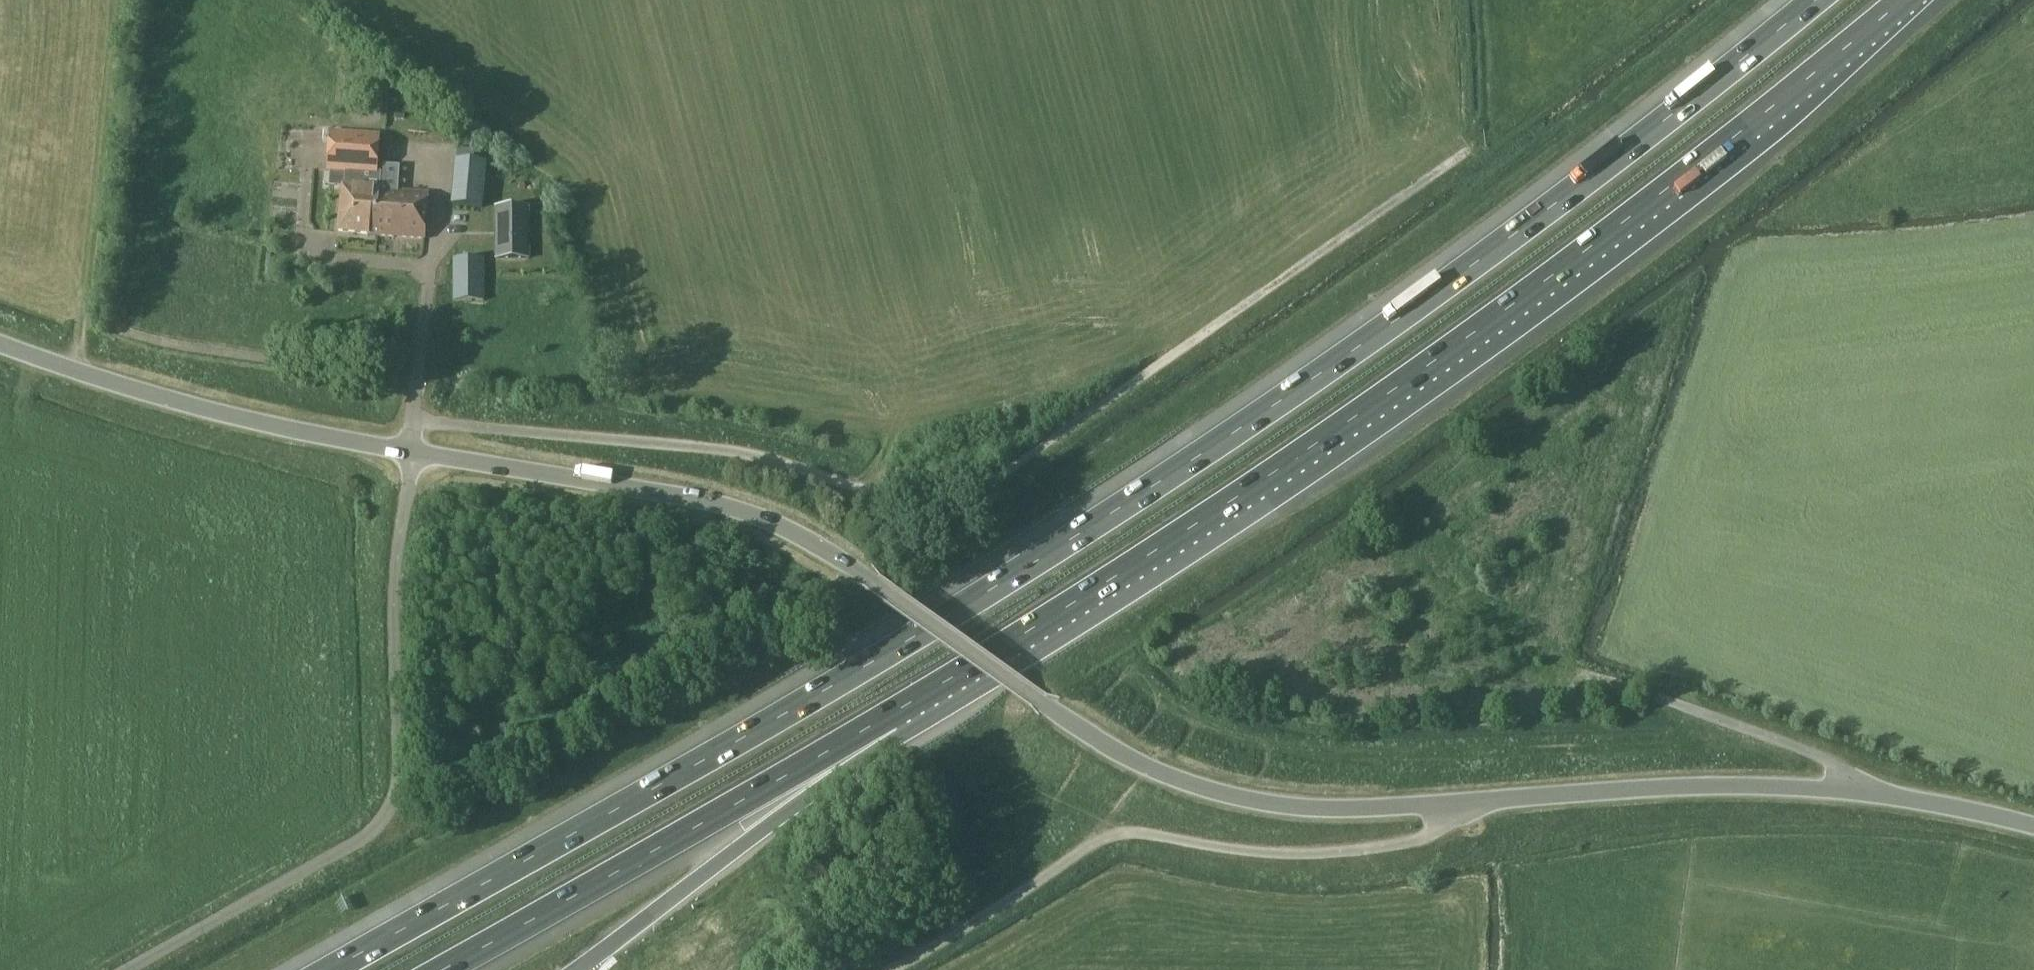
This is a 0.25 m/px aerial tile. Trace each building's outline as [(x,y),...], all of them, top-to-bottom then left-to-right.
[(330,133),(327,171),(329,171),(346,173),(376,174),(379,137),(330,133)] [(477,205),(478,161),(455,160),(453,204),(477,205)] [(343,189),(340,234),(376,237),(379,190),(380,174),(376,174),(346,173),(344,188),(343,188),(343,189)] [(379,190),(376,237),(427,241),(429,194),(379,190)] [(529,224),(529,205),(495,205),(495,224),(495,258),(529,258),(529,224)] [(484,302),(484,258),(453,259),(453,303),(484,302)]
